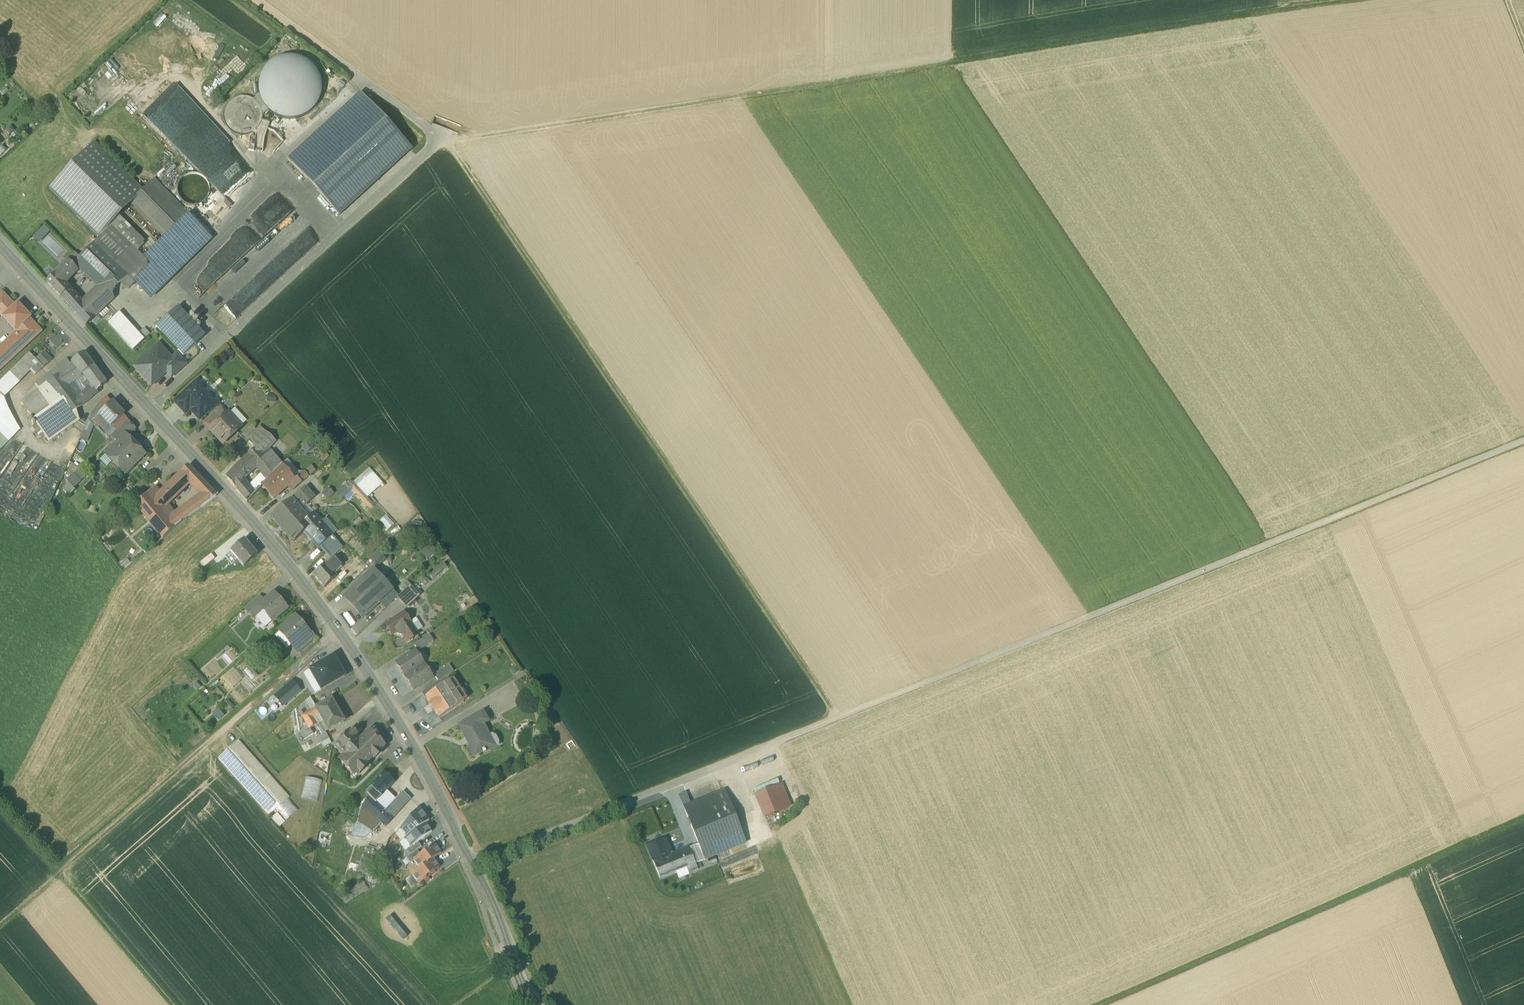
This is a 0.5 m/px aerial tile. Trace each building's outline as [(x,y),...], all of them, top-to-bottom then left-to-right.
[(304,115),(311,111),(317,105),(321,98),(323,90),(323,82),(321,74),(317,67),(312,60),(305,56),(298,53),(290,52),(282,52),(274,55),(267,60),(262,66),(258,73),(256,81),(256,89),(258,96),(261,104),(267,110),(268,111),(273,115),(281,118),(289,119),(297,118),(304,115)] [(359,94),(288,159),(340,215),(410,150),(359,94)] [(267,110),(261,104),(258,96),(252,100),(256,103),(260,108),(261,114),(261,116),(268,111),(267,110)] [(245,135),(250,133),(255,130),(259,125),(261,120),(261,116),(261,114),(260,108),(256,103),(252,100),(246,98),(240,98),(235,99),(230,102),(226,107),(224,113),(224,118),(226,124),(229,129),(233,133),(239,135),(245,135)] [(141,189),(94,142),(49,188),(97,234),(141,189)] [(208,195),(210,189),(208,183),(205,177),(199,174),(193,173),(187,174),(182,178),(178,183),(177,189),(178,196),(182,201),(187,204),(193,206),(200,204),(205,201),(208,195)] [(187,218),(152,182),(130,203),(165,239),(180,224),(187,218)] [(225,209),(219,202),(206,214),(214,222),(220,217),(218,216),(225,209)] [(212,239),(189,216),(187,218),(190,221),(184,227),(180,224),(165,239),(145,258),(145,259),(147,263),(147,267),(146,270),(144,274),(135,283),(151,300),(212,239)] [(187,218),(180,224),(184,227),(190,221),(187,218)] [(79,258),(72,265),(76,269),(79,266),(99,285),(112,291),(120,283),(126,288),(129,289),(144,274),(146,270),(147,267),(147,263),(145,259),(111,225),(79,258)] [(75,253),(67,260),(72,265),(79,258),(75,253)] [(67,260),(46,282),(61,297),(68,289),(63,284),(77,270),(76,269),(72,265),(67,260)] [(81,302),(73,310),(86,325),(113,299),(112,291),(99,285),(81,302)] [(81,302),(68,289),(61,297),(73,310),(81,302)] [(2,292),(0,294),(0,312),(3,315),(14,305),(2,292)] [(3,315),(1,317),(15,331),(30,317),(17,302),(14,305),(3,315)] [(178,306),(156,327),(183,356),(205,335),(185,314),(181,309),(178,306)] [(109,323),(132,349),(144,339),(120,313),(109,323)] [(16,329),(19,332),(0,349),(0,369),(42,331),(30,317),(16,329)] [(146,338),(150,334),(145,328),(140,332),(146,338)] [(158,345),(148,354),(145,354),(143,356),(143,359),(135,367),(151,384),(166,370),(176,361),(181,367),(184,363),(177,355),(172,359),(158,345)] [(29,352),(0,381),(0,450),(20,429),(5,409),(3,398),(30,370),(35,374),(42,367),(35,358),(29,352)] [(40,355),(35,358),(42,367),(43,367),(51,360),(43,352),(40,355)] [(84,352),(71,362),(74,365),(81,375),(82,374),(94,366),(84,352)] [(57,367),(43,376),(47,382),(59,375),(63,372),(71,366),(67,360),(57,367)] [(176,361),(166,370),(171,376),(181,367),(176,361)] [(71,366),(63,372),(71,382),(81,375),(74,365),(71,366)] [(94,366),(82,374),(88,381),(82,386),(91,397),(98,392),(97,391),(106,382),(94,366)] [(59,375),(66,385),(71,382),(63,372),(59,375)] [(66,385),(59,375),(47,382),(69,414),(75,410),(81,406),(66,385)] [(43,376),(35,383),(39,389),(21,402),(36,424),(44,435),(48,442),(78,421),(76,412),(75,410),(69,414),(47,382),(43,376)] [(217,403),(197,381),(175,402),(185,413),(190,409),(199,419),(217,403)] [(82,386),(77,390),(74,386),(71,382),(66,385),(81,406),(91,397),(82,386)] [(124,415),(111,402),(103,410),(98,414),(99,415),(111,427),(124,415)] [(97,404),(93,408),(90,415),(94,419),(99,415),(98,414),(103,410),(97,404)] [(221,407),(204,422),(210,429),(227,414),(221,407)] [(210,429),(209,430),(223,444),(241,427),(228,413),(227,414),(210,429)] [(89,418),(83,431),(87,433),(92,421),(89,418)] [(126,421),(111,436),(117,442),(124,435),(126,437),(134,429),(126,421)] [(44,435),(36,424),(32,426),(40,438),(44,435)] [(252,426),(240,437),(246,443),(248,441),(257,431),(252,426)] [(257,431),(248,441),(253,446),(265,432),(259,428),(257,431)] [(83,431),(80,438),(86,441),(90,434),(87,433),(83,431)] [(265,432),(253,446),(255,448),(265,458),(271,451),(274,440),(265,432)] [(126,437),(124,435),(117,442),(104,454),(105,455),(108,452),(118,462),(116,463),(125,472),(124,474),(144,455),(126,437)] [(265,458),(255,448),(247,456),(256,466),(264,476),(266,478),(274,470),(265,458)] [(282,464),(271,451),(265,458),(274,470),(281,465),(282,464)] [(247,456),(226,478),(240,494),(247,488),(241,481),(253,470),(256,466),(247,456)] [(281,465),(274,470),(266,478),(268,480),(262,485),(269,493),(269,492),(274,498),(289,486),(295,481),(294,480),(281,465)] [(206,485),(188,466),(169,484),(176,494),(189,481),(199,491),(206,485)] [(370,494),(383,483),(370,467),(353,482),(351,479),(334,493),(339,499),(352,488),(369,510),(378,503),(370,494)] [(81,480),(85,477),(79,469),(75,473),(81,480)] [(81,482),(73,473),(65,481),(67,483),(61,488),(67,495),(81,482)] [(264,476),(254,486),(258,490),(262,485),(268,480),(266,478),(264,476)] [(299,476),(294,480),(295,481),(289,486),(292,490),(303,481),(299,476)] [(160,493),(158,495),(167,504),(177,495),(176,494),(169,484),(160,493)] [(247,488),(240,494),(245,500),(250,495),(251,497),(258,490),(254,486),(252,484),(247,488)] [(202,495),(175,514),(182,523),(185,519),(186,518),(196,511),(216,496),(206,485),(199,491),(202,495)] [(153,486),(145,489),(143,487),(130,499),(136,506),(158,495),(160,493),(153,486)] [(306,487),(294,497),(302,505),(303,506),(313,497),(306,487)] [(332,494),(329,490),(323,495),(327,499),(332,494)] [(158,495),(136,506),(163,538),(168,534),(174,529),(182,523),(175,514),(167,504),(158,495)] [(302,505),(294,497),(291,500),(298,509),(302,505)] [(291,500),(272,516),(293,540),(305,530),(311,525),(307,519),(298,509),(291,500)] [(320,522),(313,514),(307,519),(311,525),(305,530),(319,547),(331,536),(319,523),(320,522)] [(331,536),(319,547),(324,553),(330,545),(335,540),(331,536)] [(257,555),(244,540),(230,552),(243,567),(257,555)] [(324,553),(323,553),(329,561),(332,559),(338,554),(330,545),(324,553)] [(429,560),(436,552),(428,545),(421,553),(429,560)] [(386,559),(379,551),(370,559),(377,567),(386,559)] [(338,566),(332,559),(329,561),(327,562),(331,566),(329,568),(331,571),(338,566)] [(325,564),(313,574),(324,587),(336,577),(331,571),(329,568),(325,564)] [(374,570),(362,581),(369,589),(365,592),(366,592),(368,589),(370,592),(383,580),(374,570)] [(383,580),(370,592),(368,589),(366,592),(377,604),(379,602),(392,590),(383,580)] [(362,581),(351,590),(358,597),(365,591),(365,592),(369,589),(362,581)] [(398,596),(397,598),(406,608),(419,596),(410,586),(398,596)] [(351,590),(344,597),(350,604),(358,597),(351,590)] [(392,590),(379,602),(385,608),(397,598),(398,596),(392,590)] [(358,597),(350,604),(362,617),(377,604),(366,592),(365,592),(365,591),(358,597)] [(287,609),(273,594),(263,603),(259,606),(263,611),(272,621),(287,609)] [(258,596),(244,608),(253,619),(263,611),(259,606),(263,603),(258,596)] [(417,635),(403,613),(385,625),(391,635),(395,632),(397,634),(399,635),(401,636),(403,636),(407,642),(417,635)] [(307,631),(295,618),(280,631),(292,645),(309,631),(308,630),(307,631)] [(309,631),(292,645),(298,652),(315,638),(309,631)] [(429,635),(414,645),(418,652),(433,642),(429,635)] [(415,652),(396,664),(405,677),(423,665),(415,652)] [(321,690),(345,677),(333,655),(309,668),(321,690)] [(423,665),(405,677),(414,690),(432,678),(423,665)] [(449,665),(434,675),(438,682),(453,672),(449,665)] [(283,705),(300,690),(292,681),(275,697),(283,705)] [(438,689),(425,697),(430,704),(428,706),(432,712),(434,710),(439,718),(464,701),(450,681),(438,689)] [(310,697),(291,714),(294,734),(300,731),(299,731),(308,726),(302,716),(309,712),(315,708),(316,708),(310,697)] [(316,708),(315,708),(319,714),(328,730),(344,722),(331,700),(316,708)] [(315,708),(309,712),(312,717),(319,714),(315,708)] [(309,712),(302,716),(308,726),(309,729),(310,729),(316,725),(312,717),(309,712)] [(328,730),(319,714),(312,717),(316,725),(321,734),(325,732),(328,730)] [(482,714),(459,727),(463,735),(465,734),(472,746),(468,748),(473,758),(482,752),(483,754),(490,750),(480,732),(479,733),(476,728),(487,722),(482,714)] [(308,726),(299,731),(300,731),(304,739),(313,734),(310,729),(309,729),(308,726)] [(357,737),(353,733),(351,734),(348,731),(333,746),(343,756),(338,761),(346,769),(345,769),(352,776),(356,772),(359,775),(366,768),(363,765),(370,758),(373,761),(381,754),(378,751),(383,746),(376,739),(376,740),(368,732),(358,741),(355,738),(357,737)] [(329,739),(325,732),(321,734),(308,742),(311,748),(321,743),(329,739)] [(329,739),(321,743),(323,748),(331,743),(329,739)] [(292,801),(238,740),(218,758),(271,819),(292,801)] [(394,783),(383,772),(369,786),(371,788),(380,797),(386,791),(394,783)] [(302,798),(319,800),(321,779),(304,777),(302,798)] [(780,785),(756,794),(766,817),(789,808),(780,785)] [(380,797),(371,788),(365,794),(368,797),(370,796),(375,802),(380,797)] [(690,804),(683,807),(699,844),(706,860),(746,843),(735,817),(734,816),(733,812),(724,790),(690,804)] [(380,797),(375,802),(385,811),(396,800),(386,791),(380,797)] [(402,793),(396,800),(403,807),(410,800),(402,793)] [(686,793),(679,796),(683,807),(690,804),(686,793)] [(375,802),(370,796),(368,797),(361,805),(380,823),(384,827),(393,818),(385,811),(375,802)] [(396,800),(385,811),(393,818),(403,807),(396,800)] [(380,823),(361,805),(357,823),(371,833),(380,823)] [(416,806),(393,833),(402,839),(406,837),(399,829),(418,808),(416,806)] [(418,808),(399,829),(406,837),(425,823),(428,821),(419,807),(418,808)] [(371,833),(357,823),(345,836),(363,838),(371,833)] [(425,823),(406,837),(402,839),(408,847),(409,848),(416,842),(431,831),(425,823)] [(672,855),(665,839),(648,846),(661,878),(687,867),(689,873),(698,869),(695,864),(689,848),(672,855)] [(416,842),(409,848),(408,847),(407,849),(411,854),(416,850),(416,851),(420,848),(416,842)] [(419,854),(412,859),(412,860),(419,869),(432,859),(433,860),(440,854),(432,844),(419,854)] [(699,844),(689,848),(695,864),(705,860),(699,844)] [(379,851),(365,846),(358,847),(350,869),(369,877),(379,851)] [(416,850),(411,854),(406,858),(409,862),(412,860),(412,859),(419,854),(416,851),(416,850)] [(432,859),(419,869),(410,876),(416,884),(438,867),(433,860),(432,859)] [(355,898),(368,889),(363,881),(350,890),(355,898)] [(423,964),(419,968),(437,987),(441,984),(423,964)]
